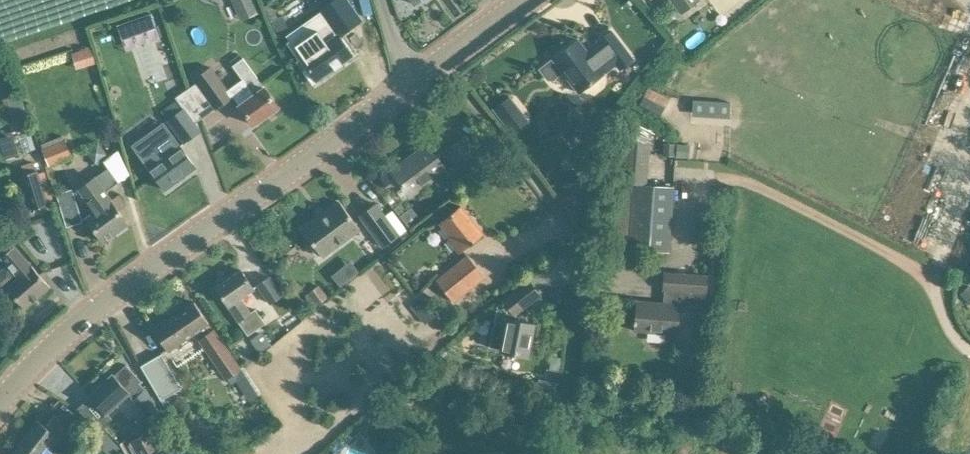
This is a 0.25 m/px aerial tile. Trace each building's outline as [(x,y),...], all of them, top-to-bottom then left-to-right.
[(681,14),(699,0),(671,0),(681,14)] [(351,28),(339,12),(332,2),(319,11),(327,23),(304,39),(313,52),(303,60),(316,79),(341,61),(328,43),(338,36),(338,37),(351,28)] [(156,27),(151,14),(117,26),(122,39),(156,27)] [(285,17),(272,21),(280,43),(293,38),(285,17)] [(578,39),(540,69),(549,81),(553,81),(564,73),(579,93),(613,66),(616,64),(620,69),(633,59),(611,31),(599,40),(598,41),(600,43),(587,52),(578,39)] [(262,80),(273,72),(257,49),(246,57),(262,80)] [(278,107),(242,57),(231,65),(243,82),(230,91),(233,95),(232,96),(253,125),(278,107)] [(230,91),(211,65),(194,77),(216,107),(232,96),(233,95),(230,91)] [(21,93),(18,94),(3,98),(13,132),(31,126),(21,93)] [(509,95),(492,108),(501,119),(518,106),(509,95)] [(214,109),(225,128),(242,117),(231,99),(214,109)] [(692,100),(691,114),(731,117),(732,103),(692,100)] [(199,130),(176,101),(161,112),(184,142),(199,130)] [(164,123),(132,145),(138,153),(143,160),(153,173),(164,190),(196,167),(184,151),(180,145),(164,123)] [(442,150),(446,155),(464,179),(487,163),(465,133),(442,150)] [(49,141),(41,144),(49,165),(71,157),(63,136),(49,141)] [(96,164),(108,154),(98,142),(86,151),(96,164)] [(410,197),(432,180),(447,170),(427,143),(377,180),(389,197),(403,186),(410,197)] [(649,175),(659,176),(661,158),(651,158),(649,175)] [(31,209),(43,206),(54,202),(44,170),(39,172),(38,169),(37,170),(34,160),(22,163),(25,173),(21,175),(31,209)] [(95,210),(85,218),(103,241),(127,223),(118,211),(127,205),(119,194),(111,200),(110,199),(105,192),(119,182),(108,167),(94,177),(93,177),(78,189),(95,210)] [(669,251),(674,187),(634,184),(629,248),(669,251)] [(82,221),(72,189),(56,194),(66,226),(82,221)] [(360,229),(340,202),(303,230),(313,244),(310,246),(317,255),(320,253),(322,257),(360,229)] [(383,247),(398,237),(376,204),(360,214),(383,247)] [(440,222),(450,235),(448,236),(461,252),(482,234),(460,206),(440,222)] [(7,288),(24,308),(50,286),(32,266),(14,245),(1,256),(7,264),(0,270),(0,290),(4,290),(7,288)] [(468,255),(452,268),(436,280),(453,302),(485,277),(468,255)] [(254,288),(252,286),(241,270),(216,287),(227,303),(239,321),(238,321),(248,335),(265,323),(255,309),(251,313),(240,298),(254,288)] [(664,289),(663,303),(637,301),(636,321),(634,321),(634,324),(635,324),(635,331),(655,332),(677,334),(679,304),(704,306),(707,276),(665,273),(664,289)] [(269,304),(282,296),(271,277),(257,285),(269,304)] [(498,306),(495,316),(513,320),(514,314),(538,295),(528,282),(504,301),(498,306)] [(319,285),(305,294),(315,308),(329,298),(319,285)] [(194,302),(181,311),(154,330),(168,351),(195,332),(226,378),(227,378),(232,384),(236,381),(250,402),(262,393),(244,366),(240,368),(214,330),(211,332),(206,325),(209,323),(194,302)] [(489,347),(527,354),(532,324),(513,320),(495,316),(489,347)] [(250,339),(259,353),(271,345),(261,331),(250,339)] [(161,353),(141,365),(161,400),(181,387),(161,353)] [(90,396),(75,409),(102,427),(112,419),(107,413),(128,394),(133,399),(145,389),(139,382),(141,381),(126,364),(113,375),(112,374),(89,395),(90,396)] [(142,410),(133,418),(141,427),(150,419),(142,410)] [(75,449),(38,421),(13,453),(14,453),(71,453),(75,449)] [(119,447),(106,431),(96,440),(107,453),(111,453),(119,447)] [(131,442),(137,453),(162,453),(150,432),(131,442)]
